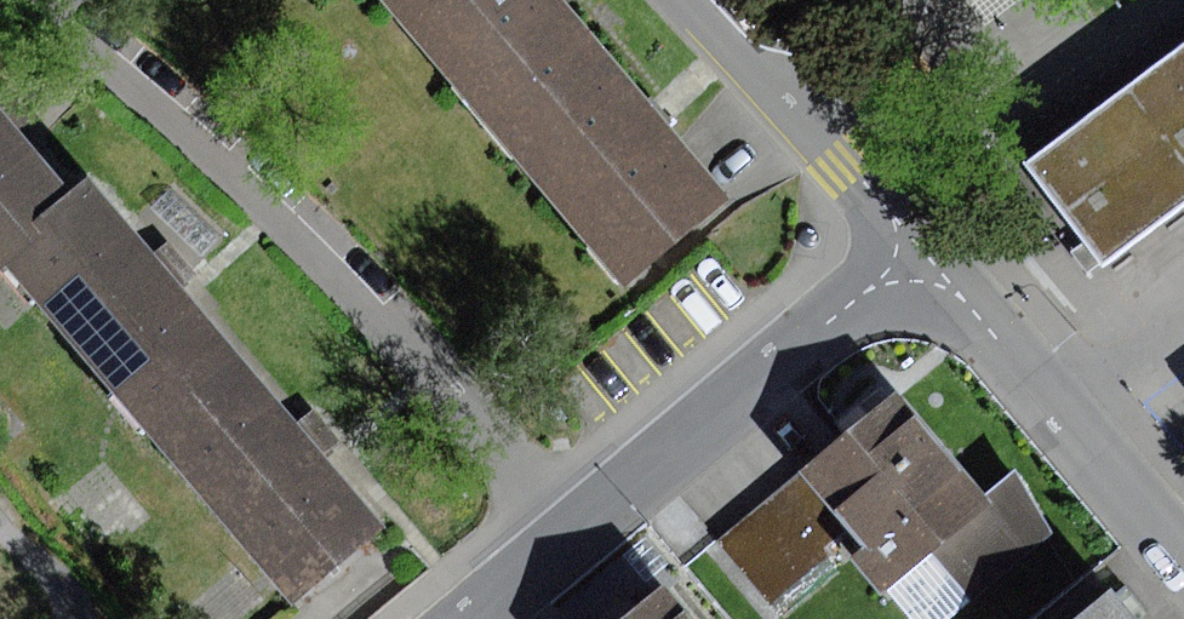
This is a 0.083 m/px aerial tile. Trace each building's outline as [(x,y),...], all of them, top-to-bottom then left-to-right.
[(592,34),(563,0),(384,0),(486,122),(592,34)] [(592,34),(486,122),(622,285),(728,197),(659,114),(592,34)] [(1028,164),(1103,263),(1183,203),(1183,48),(1028,164)] [(82,192),(5,104),(0,98),(0,263),(1,262),(82,192)] [(151,434),(243,354),(169,269),(93,182),(82,192),(1,262),(151,434)] [(178,183),(154,210),(203,256),(228,230),(178,183)] [(320,442),(243,354),(151,434),(298,603),(391,523),(320,442)] [(902,392),(806,469),(851,525),(867,546),(853,558),(884,596),(936,554),(972,599),(1054,534),(1017,469),(985,495),(902,392)] [(851,525),(806,469),(718,539),(769,603),(834,551),(828,544),(851,525)] [(646,537),(624,555),(647,582),(668,564),(646,537)] [(623,618),(699,618),(668,582),(623,618)] [(1083,618),(1137,618),(1115,592),(1083,618)]
